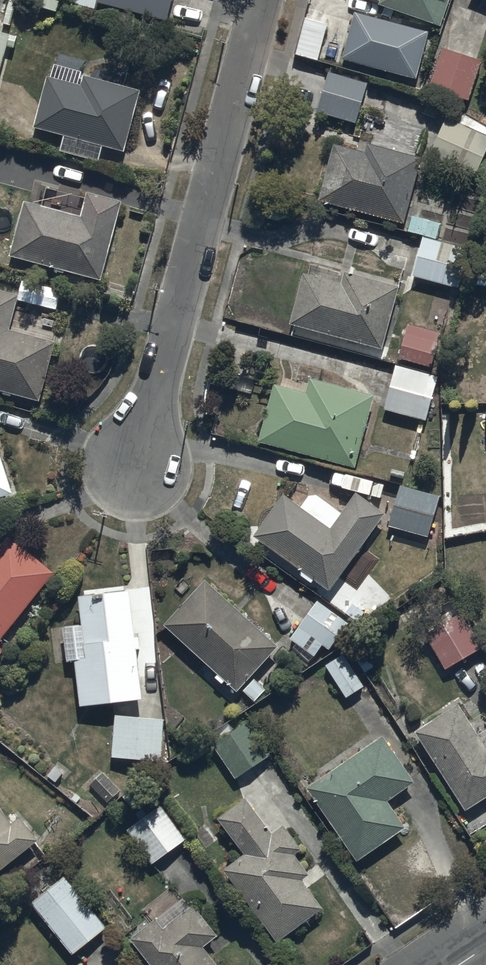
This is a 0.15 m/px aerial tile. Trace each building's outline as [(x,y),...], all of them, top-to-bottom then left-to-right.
[(39,7),(58,12),(61,0),(41,0),(39,7)] [(97,0),(169,18),(174,0),(97,0)] [(380,1),(442,24),(451,0),(381,0),(380,1)] [(431,32),(357,10),(343,58),(417,80),(431,32)] [(329,22),(306,16),(297,54),(319,59),(329,22)] [(7,45),(14,47),(18,34),(0,29),(0,73),(7,45)] [(483,60),(442,46),(429,85),(470,99),(483,60)] [(143,91),(55,63),(35,126),(65,134),(60,150),(100,162),(105,144),(124,150),(143,91)] [(368,82),(330,70),(318,110),(356,122),(368,82)] [(431,154),(477,175),(485,155),(485,138),(446,120),(431,154)] [(334,142),(319,198),(407,222),(425,158),(366,142),(363,150),(334,142)] [(28,200),(13,253),(104,279),(127,201),(90,190),(82,215),(28,200)] [(426,234),(440,240),(444,224),(414,216),(410,230),(426,234)] [(440,240),(426,234),(415,274),(462,288),(473,249),(440,240)] [(306,270),(291,321),(385,348),(403,287),(348,271),(345,281),(306,270)] [(42,400),(58,340),(13,328),(22,295),(0,289),(0,388),(42,400)] [(443,335),(413,324),(401,358),(432,368),(443,335)] [(401,363),(387,409),(431,422),(444,377),(401,363)] [(277,383),(261,439),(359,466),(379,395),(313,377),(309,392),(277,383)] [(15,494),(0,446),(0,498),(15,494)] [(443,497),(404,485),(391,525),(430,537),(443,497)] [(333,528),(284,493),(255,533),(332,590),(387,514),(358,494),(333,528)] [(8,649),(0,642),(56,571),(10,534),(0,547),(0,658),(8,649)] [(267,689),(254,678),(283,644),(206,578),(166,624),(257,702),(267,689)] [(85,624),(66,626),(71,662),(77,661),(83,707),(146,699),(139,648),(144,647),(142,634),(138,635),(133,590),(82,596),(85,624)] [(298,642),(294,647),(311,663),(324,645),(330,649),(350,623),(320,600),(291,636),(298,642)] [(483,649),(463,612),(427,633),(446,669),(483,649)] [(367,685),(346,654),(327,666),(348,697),(367,685)] [(417,731),(468,809),(485,797),(485,742),(460,703),(417,731)] [(167,721),(117,716),(112,754),(164,760),(167,721)] [(273,754),(250,720),(215,746),(238,777),(273,754)] [(418,782),(385,735),(310,788),(360,859),(406,826),(389,802),(418,782)] [(246,852),(225,868),(280,942),(326,908),(305,880),(311,875),(296,855),(304,849),(285,823),(273,832),(248,799),(221,819),(246,852)] [(41,839),(22,814),(14,820),(0,802),(0,871),(41,839)] [(163,805),(129,830),(153,864),(188,839),(163,805)] [(108,927),(66,875),(32,902),(73,954),(108,927)] [(133,937),(154,964),(221,964),(206,946),(220,935),(195,903),(191,906),(184,898),(133,937)]
